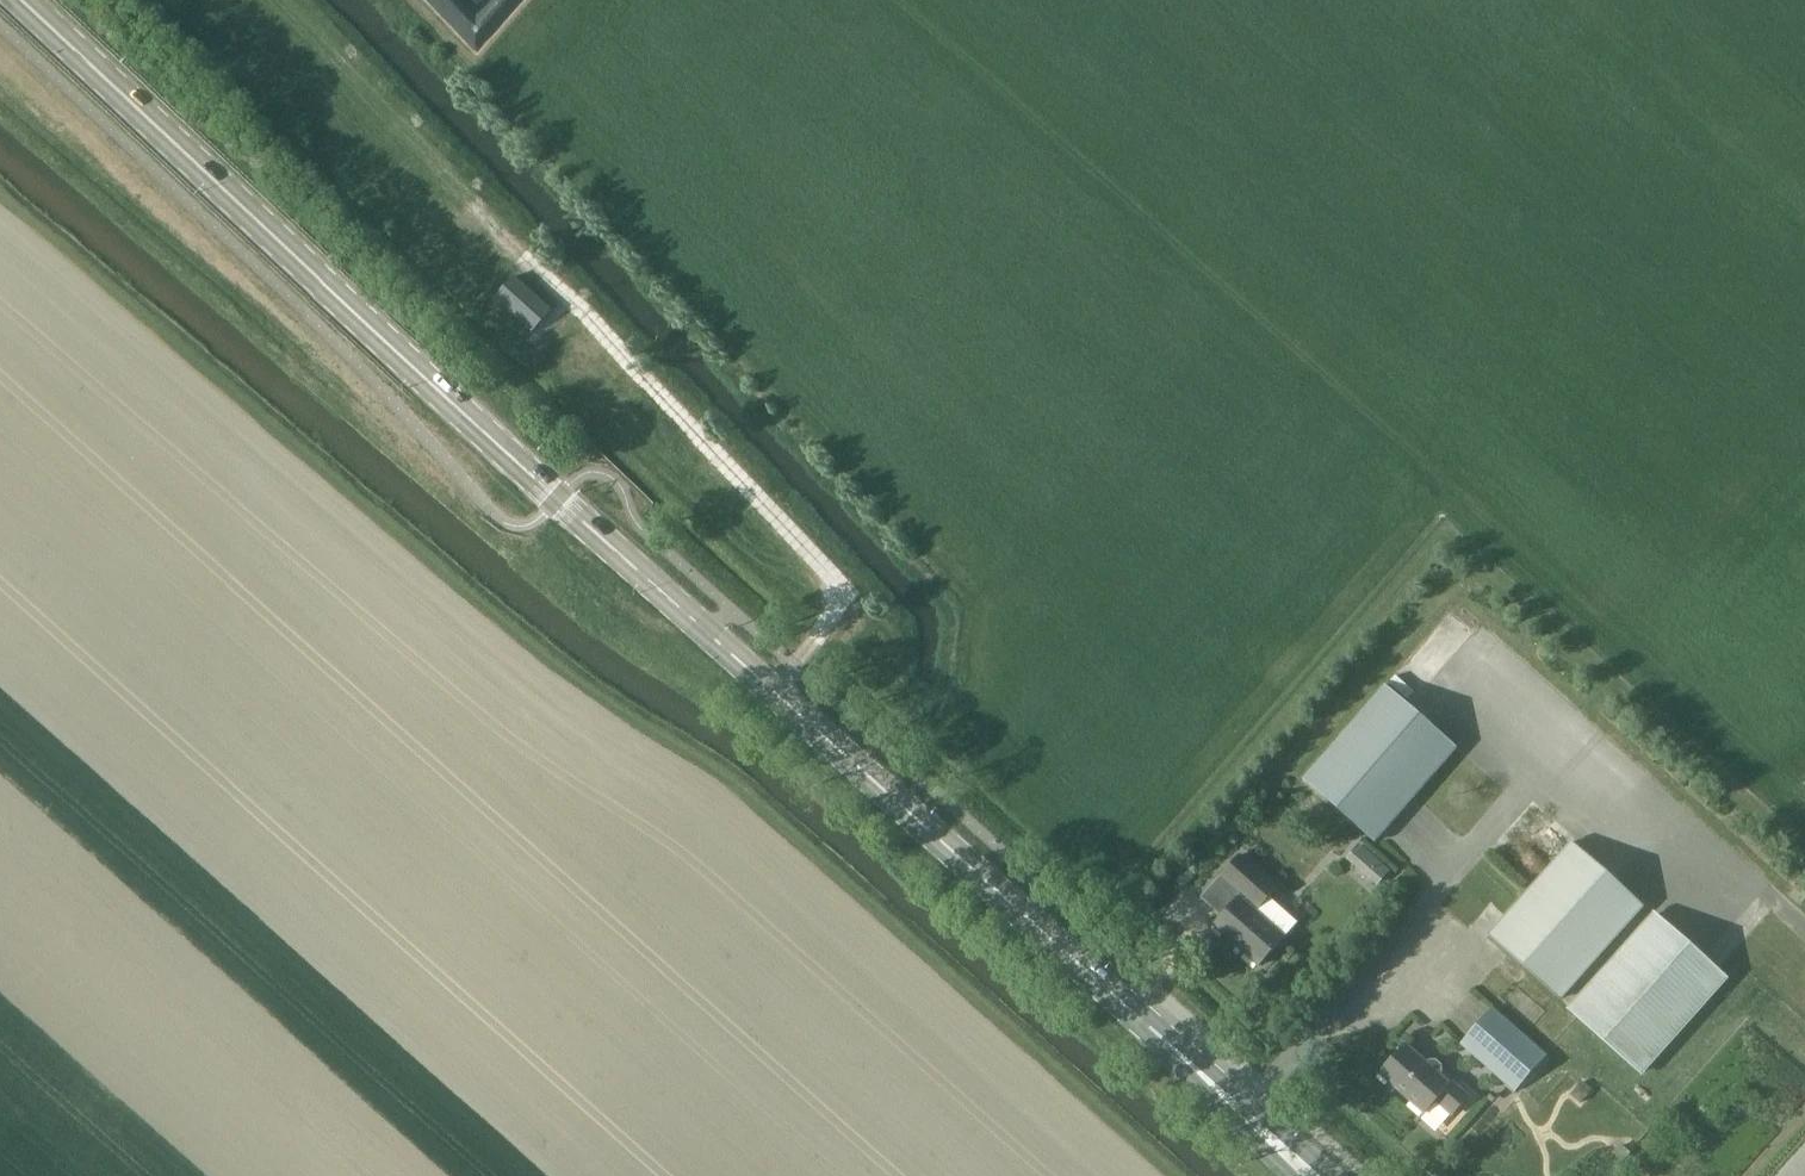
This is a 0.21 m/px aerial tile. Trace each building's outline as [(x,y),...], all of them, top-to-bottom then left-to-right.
[(515,276),(495,298),(533,332),(553,310),(515,276)] [(1377,841),(1457,748),(1384,685),(1304,779),(1377,841)] [(1355,861),(1345,873),(1372,895),(1395,866),(1361,839),(1348,855),(1355,861)] [(1572,842),(1489,934),(1561,999),(1644,906),(1572,842)] [(1215,924),(1261,965),(1287,936),(1258,911),(1278,887),(1240,854),(1204,896),(1224,914),(1215,924)] [(1645,1070),(1726,979),(1654,914),(1572,1006),(1645,1070)] [(1493,1008),(1462,1044),(1486,1065),(1492,1057),(1522,1084),(1547,1056),(1493,1008)] [(1438,1100),(1452,1112),(1456,1112),(1469,1098),(1469,1094),(1453,1079),(1451,1082),(1440,1073),(1444,1069),(1443,1063),(1437,1058),(1431,1058),(1428,1062),(1405,1042),(1380,1071),(1427,1112),(1438,1100)]
